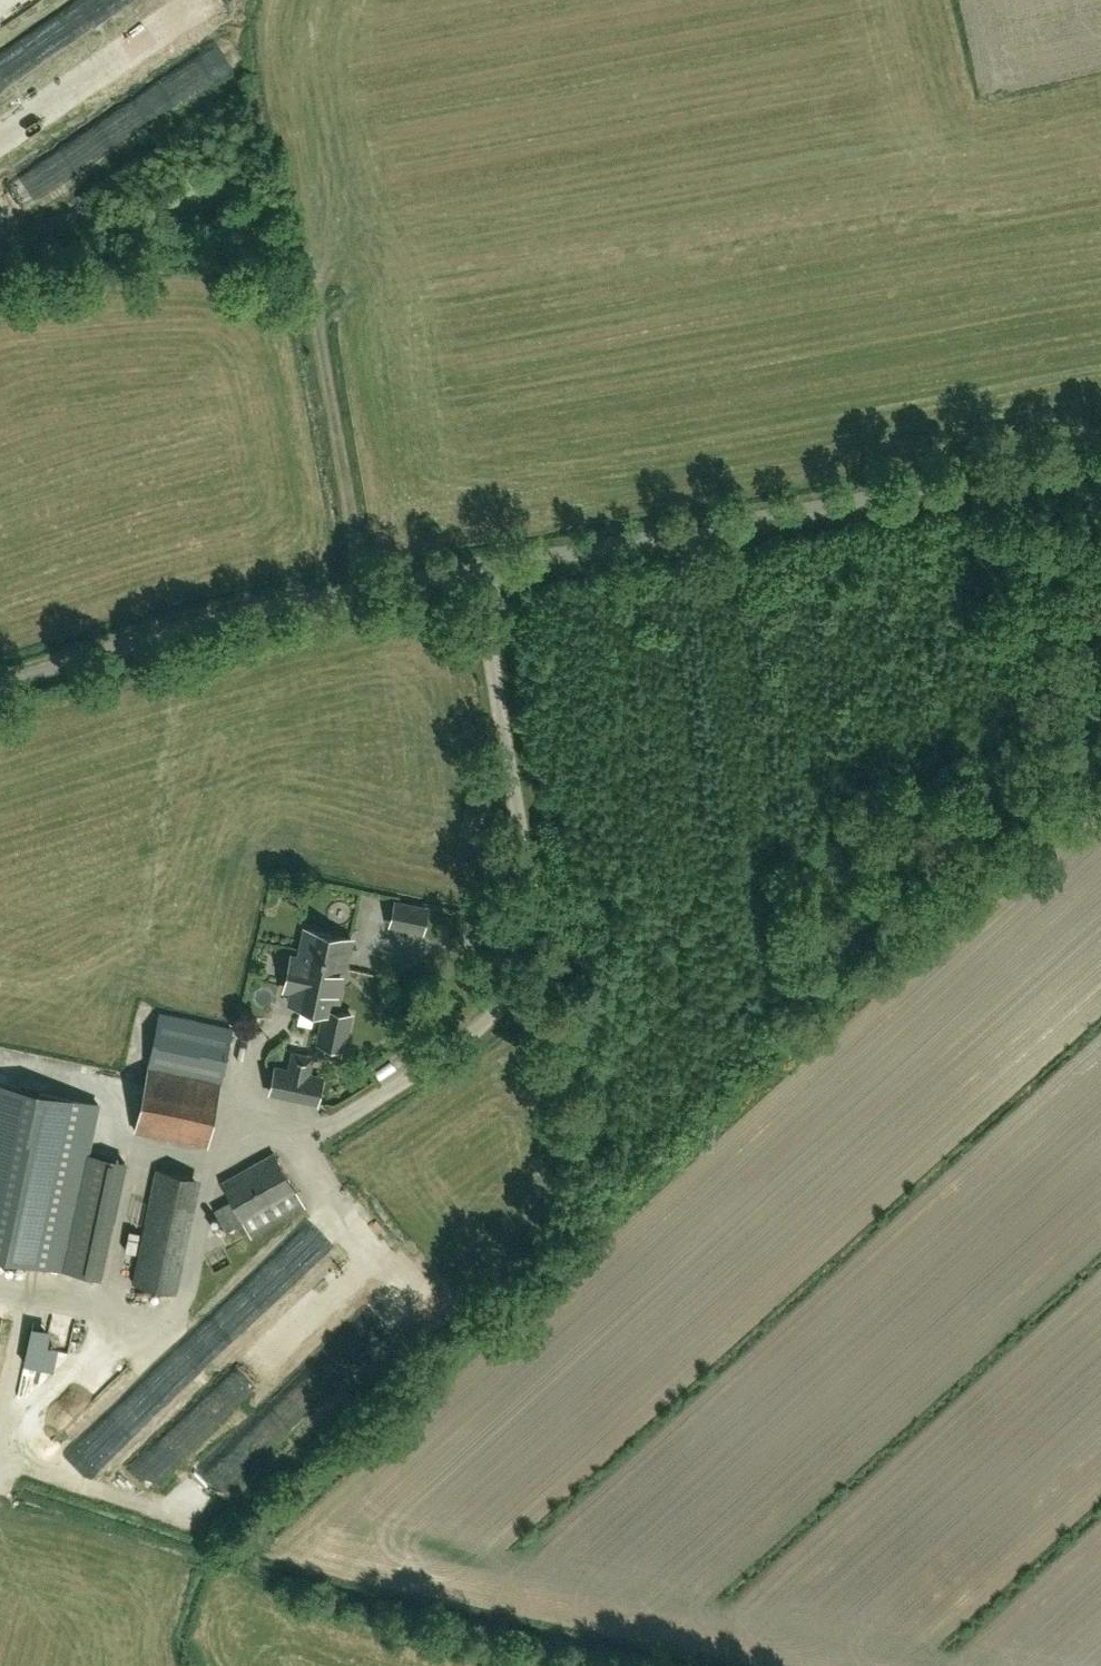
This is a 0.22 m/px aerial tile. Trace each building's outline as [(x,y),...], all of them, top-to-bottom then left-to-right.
[(389,926),(424,934),(430,906),(394,898),(389,926)] [(324,1010),(317,1041),(343,1047),(350,1014),(335,1011),(350,939),(305,929),(299,957),(292,956),(285,988),(292,990),(289,1002),(324,1010)] [(207,1145),(232,1028),(160,1013),(135,1130),(207,1145)] [(321,1077),(310,1075),(314,1055),(291,1050),(287,1070),(275,1068),(270,1092),(316,1102),(321,1077)] [(78,1151),(0,1134),(0,1254),(53,1264),(100,1275),(125,1161),(78,1151)] [(220,1183),(230,1200),(213,1209),(227,1230),(242,1221),(252,1238),(306,1207),(274,1152),(220,1183)] [(185,1221),(193,1173),(163,1168),(144,1282),(186,1289),(192,1250),(209,1253),(213,1226),(185,1221)] [(144,1243),(147,1223),(136,1222),(134,1242),(144,1243)] [(138,1425),(326,1259),(310,1242),(123,1408),(138,1425)]
